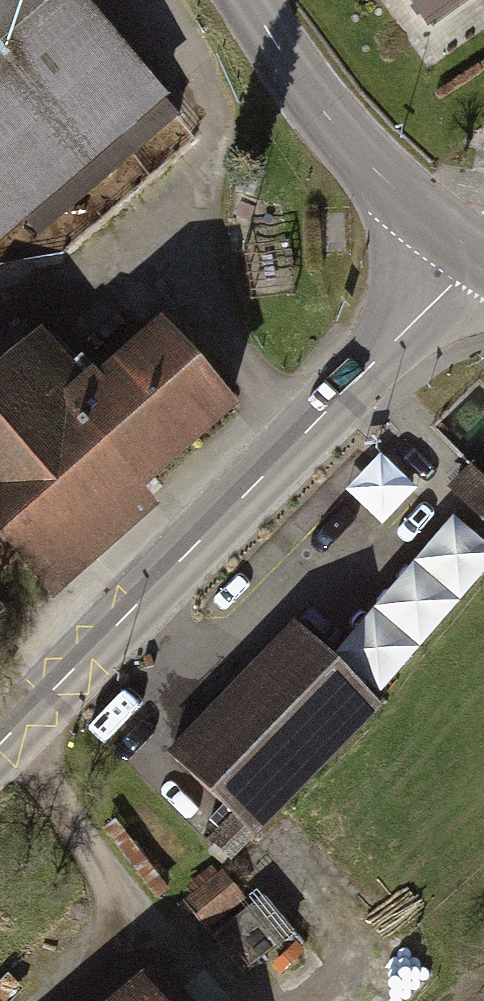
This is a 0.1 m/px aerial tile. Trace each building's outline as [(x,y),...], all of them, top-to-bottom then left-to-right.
[(180,105),(89,0),(0,0),(0,260),(180,105)] [(425,18),(450,0),(412,0),(425,18)] [(251,419),(174,332),(105,392),(58,339),(0,390),(0,590),(1,592),(31,566),(69,609),(172,519),(157,501),(251,419)] [(382,456),(346,492),(383,527),(418,491),(382,456)] [(483,482),(469,468),(449,488),(483,523),(483,481),(483,482)] [(334,658),(379,697),(483,576),(483,546),(453,520),(334,658)] [(383,711),(292,623),(164,755),(231,819),(208,843),(232,866),(383,711)] [(191,910),(219,941),(258,907),(230,876),(225,880),(218,872),(193,894),(200,902),(191,910)] [(162,965),(120,1000),(193,1000),(162,965)]
